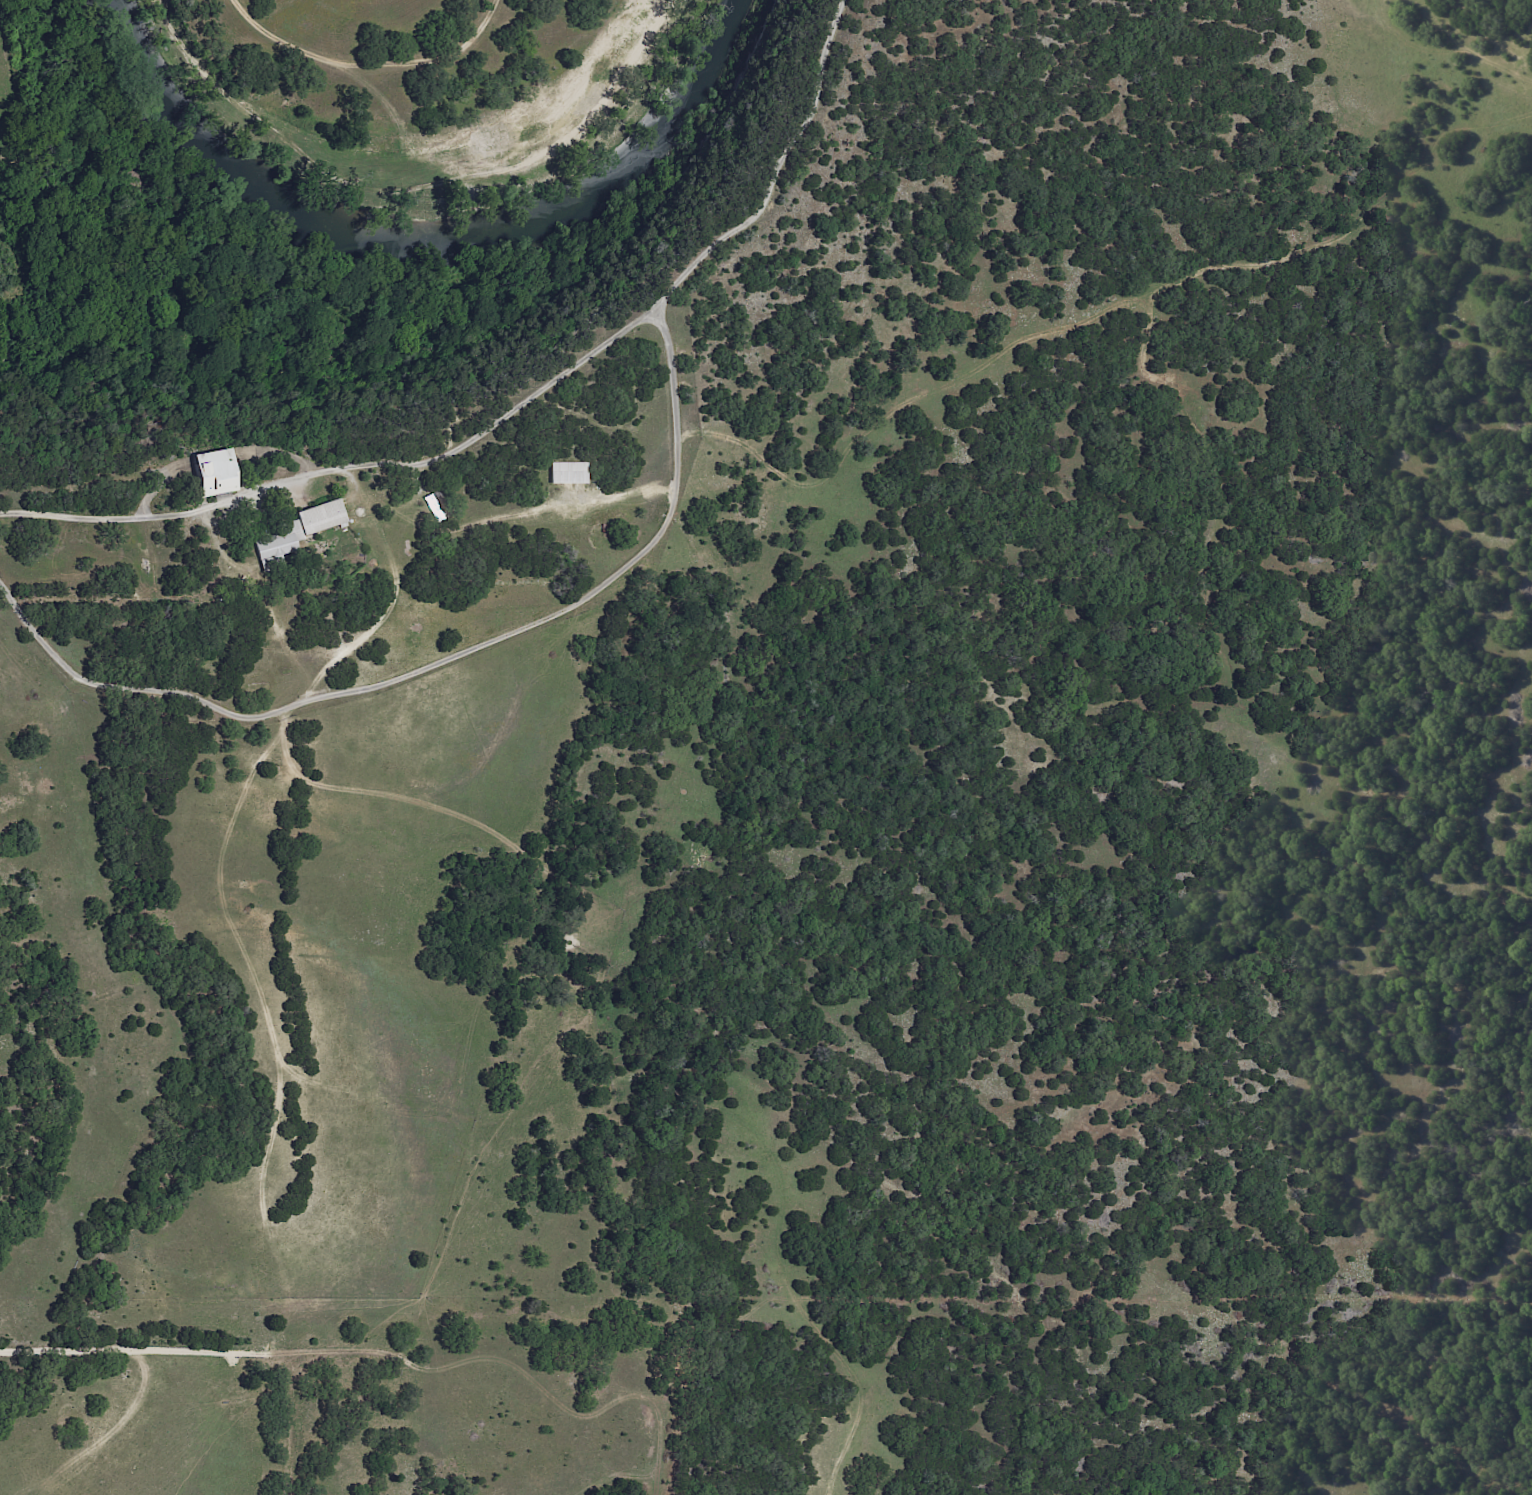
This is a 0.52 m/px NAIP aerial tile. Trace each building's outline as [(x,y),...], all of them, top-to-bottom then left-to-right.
[(292,511),(295,519),(269,526),(271,535),(252,540),(261,572),(282,566),(279,555),(296,550),(293,537),(344,523),(337,498),(292,511)]
